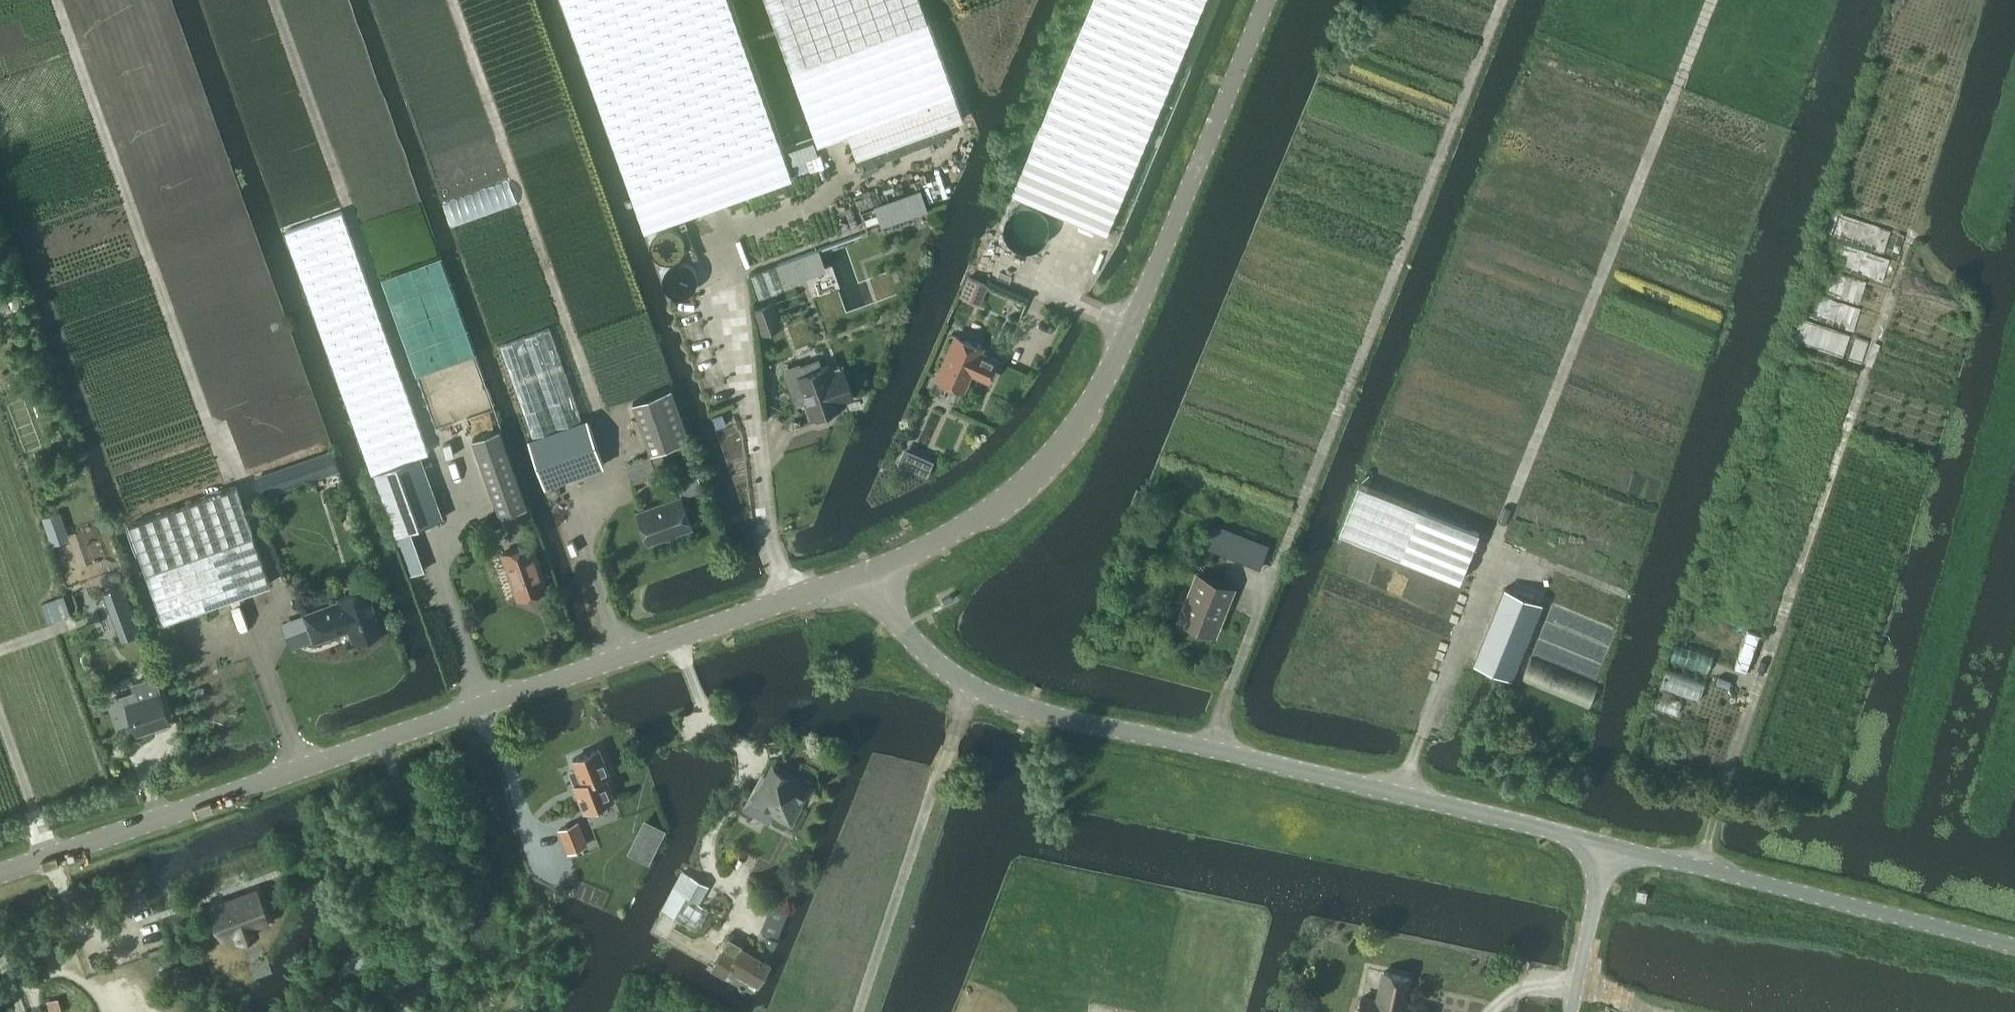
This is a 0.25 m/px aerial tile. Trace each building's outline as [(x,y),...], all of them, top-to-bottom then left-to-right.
[(568,20),(644,229),(719,202),(791,177),(727,0),(561,0),(568,20)] [(817,143),(847,132),(954,93),(920,0),(765,0),(817,143)] [(1023,199),(1105,233),(1203,0),(1092,0),(1011,194),(1023,199)] [(954,93),(847,132),(856,156),(963,117),(954,93)] [(813,142),(788,151),(793,163),(818,155),(813,142)] [(882,223),(927,207),(920,189),(876,205),(882,223)] [(342,214),(285,234),(336,375),(370,471),(373,470),(419,455),(428,452),(342,214)] [(697,240),(697,234),(696,229),(693,224),(688,220),(682,219),(676,219),(671,222),(667,226),(664,231),(663,237),(665,243),(668,248),(673,251),(679,253),(685,252),(690,250),(694,246),(697,240)] [(818,248),(750,273),(759,297),(784,288),(783,285),(826,269),(818,248)] [(711,285),(713,278),(712,272),(710,266),(705,261),(698,259),(692,259),(686,262),(681,267),(679,273),(679,280),(682,286),(687,291),(693,293),(700,293),(706,290),(711,285)] [(968,276),(960,295),(978,303),(987,284),(968,276)] [(762,331),(778,326),(770,302),(754,308),(762,331)] [(547,327),(500,344),(522,408),(532,433),(580,416),(563,370),(547,327)] [(953,334),(934,378),(962,390),(970,372),(987,380),(997,359),(979,351),(981,347),(953,334)] [(797,376),(786,380),(795,403),(806,399),(812,414),(840,404),(839,400),(851,396),(842,369),(840,370),(839,366),(829,369),(827,364),(822,366),(818,357),(800,364),(799,361),(793,364),(797,376)] [(651,452),(689,439),(671,388),(633,402),(651,452)] [(716,428),(726,424),(722,413),(712,417),(716,428)] [(527,439),(544,486),(603,464),(586,418),(527,439)] [(471,437),(499,514),(525,504),(498,428),(471,437)] [(262,496),(338,470),(331,450),(255,476),(262,496)] [(441,517),(419,455),(373,470),(396,533),(441,517)] [(649,455),(626,463),(633,482),(656,474),(649,455)] [(676,480),(682,496),(703,489),(697,472),(676,480)] [(1359,484),(1340,532),(1459,580),(1478,532),(1368,488),(1359,484)] [(271,584),(237,486),(131,523),(165,621),(271,584)] [(636,511),(647,541),(690,526),(679,496),(636,511)] [(44,517),(49,530),(62,526),(58,512),(44,517)] [(1212,522),(1203,545),(1210,548),(1259,567),(1268,545),(1212,522)] [(425,566),(412,529),(398,534),(411,571),(425,566)] [(1193,538),(1189,548),(1199,553),(1204,543),(1193,538)] [(501,553),(517,598),(545,587),(529,543),(501,553)] [(1197,574),(1181,612),(1178,620),(1213,634),(1231,588),(1197,574)] [(109,604),(113,615),(116,625),(134,618),(122,586),(105,592),(109,604)] [(385,628),(370,586),(338,597),(340,601),(305,614),(315,640),(339,631),(338,629),(349,625),(354,639),(385,628)] [(1502,590),(1473,662),(1510,677),(1540,605),(1502,590)] [(940,597),(943,602),(952,597),(950,593),(940,597)] [(41,603),(48,622),(66,615),(70,613),(64,595),(60,596),(41,603)] [(1748,631),(1736,667),(1747,671),(1759,634),(1748,631)] [(1522,680),(1589,707),(1597,685),(1531,658),(1522,680)] [(1705,681),(1669,668),(1662,688),(1698,701),(1705,681)] [(137,697),(125,702),(136,732),(168,720),(152,676),(132,683),(137,697)] [(608,799),(612,798),(603,774),(607,772),(597,748),(571,758),(575,768),(571,770),(576,783),(572,785),(582,810),(597,804),(598,805),(600,807),(608,804),(609,801),(608,799)] [(803,793),(807,795),(814,783),(801,776),(799,780),(772,765),(753,800),(776,813),(774,815),(789,823),(798,806),(796,805),(803,793)] [(573,823),(559,829),(568,851),(582,846),(573,823)] [(646,824),(641,835),(655,842),(661,832),(646,824)] [(691,877),(682,893),(688,896),(698,901),(707,885),(691,877)] [(1646,901),(1648,891),(1638,889),(1636,898),(1646,901)] [(226,901),(213,906),(224,937),(237,932),(239,938),(256,931),(254,925),(267,921),(256,890),(243,895),(226,901)] [(727,940),(711,967),(748,988),(764,961),(727,940)] [(1421,1009),(1402,1005),(1408,977),(1382,971),(1376,999),(1360,996),(1357,1011),(1421,1011),(1421,1009)]
